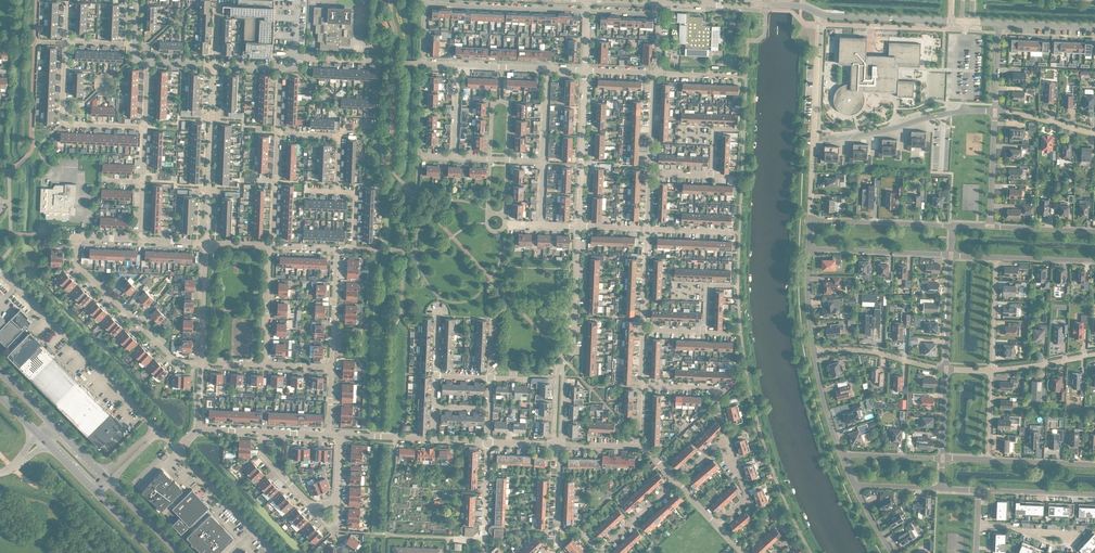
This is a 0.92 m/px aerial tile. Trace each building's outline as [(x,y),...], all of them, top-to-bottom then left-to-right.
[(200,11),(208,11),(209,8),(210,8),(210,0),(200,0),(200,4),(200,7),(200,11)] [(223,7),(227,7),(227,14),(227,16),(235,16),(234,18),(243,19),(244,19),(243,55),(243,56),(270,57),(271,50),(272,50),(273,9),(274,2),(273,2),(273,1),(257,0),(238,0),(238,5),(223,5),(223,7)] [(353,20),(353,11),(339,11),(339,10),(338,9),(337,8),(336,7),(335,7),(334,7),(333,7),(332,7),(331,8),(330,8),(329,9),(328,10),(323,10),(323,7),(314,7),(314,24),(316,24),(316,32),(318,32),(318,41),(321,41),(320,49),(338,50),(339,45),(349,45),(350,37),(352,37),(353,20)] [(685,55),(701,56),(709,56),(709,49),(718,50),(719,26),(702,25),(703,17),(690,16),(690,13),(678,13),(677,22),(680,22),(679,43),(686,43),(685,55)] [(156,23),(147,23),(146,31),(150,31),(150,29),(156,29),(156,23)] [(431,34),(431,41),(439,41),(439,35),(441,35),(441,31),(434,31),(434,34),(431,34)] [(568,46),(568,47),(576,47),(577,40),(573,40),(573,37),(567,36),(566,40),(565,46),(568,46)] [(840,36),(839,63),(852,64),(851,84),(850,84),(848,84),(847,84),(845,84),(844,85),(842,85),(841,86),(839,87),(838,88),(837,89),(836,91),(835,92),(835,94),(834,95),(834,96),(834,98),(834,99),(834,100),(834,102),(834,103),(835,104),(835,106),(836,107),(837,108),(838,110),(839,111),(840,112),(842,112),(843,113),(845,114),(846,114),(847,114),(849,114),(851,114),(852,114),(854,114),(855,113),(857,112),(859,111),(860,110),(861,109),(862,108),(863,107),(863,105),(864,104),(864,103),(864,102),(864,100),(865,99),(864,98),(864,97),(864,95),(864,94),(863,93),(863,91),(862,91),(861,90),(868,90),(895,91),(897,91),(897,96),(913,97),(914,81),(898,80),(899,66),(920,67),(921,44),(889,42),(889,56),(866,55),(867,38),(840,36)] [(198,45),(198,47),(198,52),(208,53),(208,44),(207,44),(207,41),(199,40),(198,45)] [(644,43),(644,50),(652,50),(652,43),(649,43),(649,40),(642,40),(642,43),(644,43)] [(157,51),(165,51),(166,41),(159,41),(159,47),(157,46),(157,51)] [(223,41),(223,42),(223,45),(221,45),(221,53),(231,54),(231,42),(223,41)] [(455,55),(462,55),(462,47),(456,47),(456,45),(455,45),(452,45),(452,52),(455,52),(455,55)] [(439,48),(430,47),(430,54),(433,54),(433,57),(438,57),(439,48)] [(544,50),(544,59),(551,59),(551,56),(554,56),(554,49),(553,49),(551,49),(551,51),(544,50)] [(608,55),(599,54),(599,61),(600,61),(600,64),(608,64),(608,55)] [(652,57),(643,56),(643,63),(640,63),(640,66),(650,66),(651,63),(652,63),(652,57)] [(313,77),(319,77),(319,67),(313,67),(309,66),(309,69),(313,69),(313,77)] [(1013,82),(1026,82),(1026,76),(1029,76),(1029,74),(1032,74),(1032,70),(1024,69),(1024,73),(1013,73),(1013,82)] [(189,71),(188,91),(199,91),(200,73),(197,73),(197,72),(189,71)] [(227,75),(226,92),(237,93),(238,73),(231,73),(230,75),(227,75)] [(429,76),(429,82),(438,83),(442,83),(442,77),(439,77),(436,77),(436,74),(433,74),(433,76),(432,76),(429,76)] [(530,80),(530,90),(536,90),(536,95),(539,95),(540,85),(536,84),(536,80),(530,80)] [(429,82),(429,88),(431,89),(432,89),(432,91),(436,91),(438,91),(438,89),(441,89),(442,83),(438,83),(429,82)] [(1044,102),(1047,102),(1047,103),(1048,104),(1050,104),(1051,103),(1051,102),(1054,102),(1054,92),(1058,92),(1058,82),(1045,82),(1044,102)] [(1063,99),(1063,103),(1064,103),(1064,107),(1072,107),(1073,97),(1077,97),(1078,85),(1073,85),(1073,93),(1066,93),(1066,94),(1066,95),(1064,95),(1064,99),(1063,99)] [(83,90),(74,89),(73,96),(80,96),(80,99),(83,99),(83,96),(82,96),(83,90)] [(199,91),(188,91),(187,110),(181,110),(181,115),(195,116),(195,115),(195,111),(195,109),(198,109),(199,91)] [(428,93),(428,99),(438,100),(438,99),(441,100),(441,94),(438,94),(438,93),(438,91),(436,91),(432,91),(432,93),(431,93),(428,93)] [(237,93),(226,92),(226,110),(228,110),(228,112),(228,117),(243,117),(243,112),(236,112),(237,93)] [(1012,100),(1024,101),(1024,92),(1020,92),(1018,92),(1013,92),(1012,100)] [(1082,103),(1084,103),(1084,107),(1086,107),(1086,109),(1091,109),(1091,107),(1093,107),(1093,102),(1094,102),(1094,94),(1089,93),(1089,96),(1085,96),(1084,99),(1083,99),(1082,103)] [(341,108),(347,108),(347,98),(341,98),(341,97),(338,97),(337,100),(341,100),(341,108)] [(428,99),(428,105),(431,105),(431,108),(435,108),(435,105),(437,106),(438,100),(428,99)] [(476,102),(476,108),(486,108),(486,102),(482,102),(482,100),(479,100),(479,102),(476,102)] [(516,103),(516,110),(527,110),(527,106),(528,106),(528,102),(522,102),(522,104),(516,103)] [(91,115),(97,115),(97,106),(92,106),(92,105),(88,105),(88,108),(91,108),(91,115)] [(478,114),(478,117),(482,117),(482,114),(485,115),(486,108),(476,108),(476,114),(478,114)] [(427,115),(427,121),(437,121),(437,115),(434,115),(435,112),(431,112),(431,115),(427,115)] [(476,119),(475,125),(485,125),(485,119),(482,119),(482,117),(478,117),(478,119),(476,119)] [(54,118),(44,118),(44,124),(51,124),(51,128),(54,128),(54,124),(53,124),(54,118)] [(328,118),(328,128),(334,129),(334,121),(338,121),(338,118),(334,118),(334,119),(328,118)] [(430,127),(430,129),(434,129),(434,127),(436,127),(437,121),(427,121),(427,127),(430,127)] [(477,131),(477,133),(481,133),(481,131),(485,131),(485,125),(475,125),(475,131),(477,131)] [(1010,138),(1015,138),(1015,139),(1018,139),(1018,138),(1023,139),(1023,137),(1025,137),(1025,131),(1023,131),(1023,129),(1019,129),(1019,128),(1015,128),(1015,129),(1011,129),(1010,138)] [(427,131),(426,137),(436,138),(436,132),(434,132),(434,129),(430,129),(430,131),(427,131)] [(60,142),(66,142),(67,132),(61,132),(61,131),(57,131),(57,134),(61,134),(60,142)] [(911,147),(918,147),(919,131),(912,131),(911,142),(908,142),(907,150),(911,150),(911,147)] [(919,131),(918,147),(925,147),(925,151),(929,151),(929,143),(926,143),(926,132),(919,131)] [(475,136),(475,142),(484,142),(484,136),(481,136),(481,133),(477,133),(477,136),(475,136)] [(1045,134),(1045,136),(1043,136),(1042,143),(1041,143),(1041,148),(1042,148),(1042,149),(1045,149),(1045,151),(1049,151),(1049,149),(1052,149),(1052,136),(1050,136),(1050,135),(1045,134)] [(436,138),(426,137),(426,143),(430,144),(430,146),(433,146),(433,144),(436,144),(436,138)] [(882,155),(889,155),(890,139),(883,139),(882,150),(879,150),(878,158),(882,158),(882,155)] [(890,139),(889,155),(896,155),(896,159),(900,159),(900,151),(897,151),(897,139),(890,139)] [(484,142),(475,142),(474,148),(477,148),(477,150),(480,150),(480,148),(484,148),(484,142)] [(1072,152),(1071,151),(1071,142),(1066,142),(1066,144),(1062,144),(1062,150),(1061,150),(1061,153),(1062,153),(1062,158),(1064,158),(1064,159),(1065,160),(1070,160),(1071,161),(1074,161),(1075,152),(1072,152)] [(525,144),(514,143),(514,150),(520,150),(520,152),(527,152),(527,148),(525,148),(525,144)] [(853,160),(860,160),(861,144),(854,144),(853,155),(850,155),(849,163),(853,163),(853,160)] [(861,144),(860,160),(867,160),(867,164),(871,164),(871,156),(868,155),(868,144),(861,144)] [(825,161),(832,162),(832,146),(825,146),(824,156),(821,155),(821,164),(824,164),(825,161)] [(832,146),(832,162),(839,162),(838,164),(842,164),(843,156),(839,156),(840,146),(832,146)] [(1010,156),(1016,157),(1016,158),(1017,158),(1018,158),(1019,158),(1020,158),(1020,157),(1021,157),(1022,149),(1028,150),(1028,146),(1021,146),(1021,149),(1010,149),(1010,156)] [(1082,147),(1081,161),(1090,161),(1090,166),(1094,167),(1094,160),(1091,159),(1091,147),(1082,147)] [(421,175),(432,175),(433,166),(427,165),(427,167),(427,168),(422,168),(421,175)] [(1009,178),(1022,179),(1022,169),(1028,169),(1028,165),(1020,165),(1020,169),(1009,168),(1009,178)] [(432,175),(443,175),(443,169),(439,168),(439,166),(433,166),(432,175)] [(443,175),(454,176),(454,166),(448,166),(448,169),(443,169),(443,175)] [(454,176),(464,176),(465,169),(460,169),(460,167),(454,166),(454,176)] [(464,176),(475,177),(475,167),(469,167),(469,170),(465,169),(464,176)] [(475,167),(475,177),(486,177),(486,170),(482,170),(482,169),(482,168),(475,167)] [(829,187),(834,187),(834,185),(839,186),(840,181),(844,181),(844,174),(836,174),(836,178),(825,177),(825,185),(829,185),(829,187)] [(868,206),(868,207),(874,207),(874,196),(879,197),(880,177),(875,177),(875,186),(869,185),(869,189),(863,189),(862,206),(868,206)] [(73,207),(73,202),(74,202),(74,195),(76,195),(76,184),(65,183),(65,185),(57,184),(57,185),(56,185),(54,187),(54,188),(41,188),(40,211),(43,212),(46,214),(45,217),(56,218),(56,219),(67,220),(67,218),(69,218),(70,215),(75,215),(75,207),(73,207)] [(1010,198),(1021,198),(1021,190),(1026,190),(1026,186),(1019,186),(1019,189),(1010,189),(1010,198)] [(184,195),(183,214),(194,214),(195,197),(192,196),(192,195),(192,190),(178,189),(177,194),(184,195)] [(920,206),(921,198),(924,198),(925,190),(920,189),(920,195),(913,195),(913,197),(908,197),(907,204),(912,204),(912,206),(920,206)] [(222,198),(221,215),(232,216),(233,197),(239,197),(239,192),(225,191),(225,196),(225,198),(222,198)] [(939,197),(934,197),(933,206),(936,206),(936,207),(940,207),(940,206),(943,206),(943,199),(947,199),(948,191),(939,191),(939,197)] [(886,208),(895,208),(895,197),(896,192),(886,192),(886,197),(885,197),(884,198),(884,201),(885,202),(886,202),(886,208)] [(1047,208),(1049,208),(1049,204),(1053,204),(1054,195),(1050,195),(1049,200),(1044,200),(1044,202),(1040,202),(1039,214),(1048,215),(1048,214),(1048,210),(1047,210),(1047,208)] [(825,211),(834,211),(834,201),(842,202),(842,196),(834,196),(834,199),(825,199),(824,204),(825,204),(825,206),(825,211)] [(1088,205),(1092,206),(1092,198),(1085,198),(1085,204),(1080,204),(1080,216),(1083,216),(1083,217),(1087,217),(1087,216),(1088,216),(1088,205)] [(1061,203),(1061,205),(1060,205),(1060,208),(1059,208),(1058,211),(1059,212),(1059,215),(1068,215),(1069,205),(1068,205),(1068,203),(1061,203)] [(1022,213),(1033,214),(1034,206),(1023,205),(1022,213)] [(1007,218),(1020,219),(1021,209),(1014,209),(1007,209),(1007,218)] [(194,214),(183,214),(182,233),(190,234),(190,232),(193,232),(194,214)] [(232,216),(221,215),(220,233),(224,233),(224,235),(231,235),(232,216)] [(726,215),(725,223),(732,224),(732,223),(735,223),(735,216),(732,215),(726,215)] [(518,245),(524,245),(525,234),(518,234),(518,239),(515,239),(515,247),(518,247),(518,245)] [(534,248),(534,240),(531,240),(531,234),(525,234),(524,245),(530,245),(530,248),(534,248)] [(537,245),(543,246),(544,235),(538,235),(537,240),(534,240),(534,248),(537,248),(537,245)] [(549,249),(553,249),(553,241),(550,240),(550,235),(544,235),(543,246),(549,246),(549,249)] [(556,246),(562,246),(563,236),(557,235),(556,241),(553,241),(553,249),(556,249),(556,246)] [(563,236),(562,246),(568,247),(568,249),(572,249),(572,241),(569,241),(569,236),(563,236)] [(51,248),(51,257),(64,258),(64,254),(62,254),(63,248),(63,245),(53,244),(53,248),(51,248)] [(86,258),(95,258),(96,249),(90,248),(90,251),(86,251),(86,258)] [(137,250),(131,250),(131,260),(137,260),(137,263),(140,263),(140,253),(137,253),(137,250)] [(142,260),(151,260),(151,251),(145,251),(145,253),(142,253),(142,260)] [(186,252),(186,262),(195,262),(196,255),(192,255),(193,253),(186,252)] [(590,264),(600,265),(604,265),(604,256),(591,255),(591,258),(590,264)] [(276,266),(285,266),(286,257),(280,256),(280,259),(276,259),(276,266)] [(823,260),(823,269),(835,269),(835,264),(841,264),(841,256),(833,256),(833,260),(823,260)] [(51,257),(51,266),(62,267),(62,261),(64,261),(64,258),(51,257)] [(321,258),(321,268),(330,268),(330,261),(327,261),(327,258),(321,258)] [(346,265),(345,268),(358,269),(359,260),(347,259),(347,265),(346,265)] [(868,282),(872,282),(872,272),(869,272),(869,261),(864,261),(864,260),(859,259),(858,266),(860,266),(859,273),(865,273),(865,279),(868,279),(868,282)] [(940,264),(929,264),(929,259),(921,259),(921,264),(926,264),(926,272),(928,273),(929,274),(930,274),(930,273),(931,273),(940,273),(940,264)] [(885,279),(892,279),(892,272),(888,271),(888,264),(887,264),(887,262),(881,262),(881,264),(879,264),(879,267),(878,267),(878,271),(879,271),(879,274),(885,275),(885,279)] [(907,272),(907,270),(908,265),(898,265),(898,278),(906,278),(908,278),(908,272),(907,272)] [(1005,276),(1018,277),(1018,267),(1013,267),(1013,268),(1011,268),(1011,267),(1005,267),(1005,276)] [(358,269),(345,268),(345,272),(347,272),(347,278),(358,278),(358,269)] [(1050,280),(1046,280),(1046,269),(1037,268),(1037,274),(1036,274),(1035,275),(1035,280),(1036,280),(1036,281),(1041,282),(1043,283),(1043,286),(1045,287),(1045,288),(1049,288),(1050,280)] [(1056,282),(1065,283),(1066,270),(1056,269),(1056,282)] [(1089,281),(1085,281),(1085,270),(1078,270),(1077,274),(1076,274),(1076,278),(1077,278),(1077,281),(1082,282),(1082,285),(1084,285),(1084,289),(1088,290),(1089,281)] [(56,279),(63,285),(72,276),(69,274),(68,275),(64,271),(56,279)] [(185,275),(185,284),(194,285),(195,279),(192,279),(192,275),(185,275)] [(72,276),(63,285),(69,292),(77,284),(73,280),(74,279),(72,276)] [(121,286),(125,290),(132,284),(125,277),(120,282),(123,284),(121,286)] [(841,282),(840,282),(840,278),(833,278),(833,282),(823,282),(823,294),(831,294),(831,289),(841,289),(841,282)] [(279,282),(278,288),(288,289),(288,280),(281,279),(281,283),(279,282)] [(927,283),(927,292),(939,292),(939,283),(928,283),(929,279),(922,279),(922,283),(927,283)] [(313,290),(316,290),(326,291),(326,284),(323,284),(323,281),(317,281),(313,281),(313,290)] [(345,288),(344,291),(357,292),(358,283),(347,282),(346,288),(345,288)] [(1015,283),(1015,286),(1004,286),(1004,294),(1015,295),(1015,293),(1019,293),(1019,287),(1021,287),(1022,283),(1015,283)] [(132,284),(125,290),(130,295),(131,293),(134,295),(139,290),(132,284)] [(194,285),(185,284),(185,294),(191,294),(192,291),(194,291),(194,285)] [(71,294),(78,300),(87,291),(84,288),(83,290),(79,286),(71,294)] [(139,297),(143,301),(149,295),(143,288),(138,293),(140,295),(139,297)] [(288,289),(278,288),(278,295),(281,295),(281,298),(287,298),(288,289)] [(326,291),(316,290),(316,299),(323,300),(323,296),(325,297),(326,291)] [(87,291),(78,300),(84,306),(92,298),(88,294),(89,293),(87,291)] [(357,292),(344,291),(344,295),(346,295),(346,301),(354,301),(357,301),(357,292)] [(883,304),(883,306),(884,306),(884,295),(862,294),(862,301),(875,302),(875,305),(882,306),(882,304),(883,304)] [(149,295),(143,301),(147,306),(149,304),(151,306),(156,301),(149,295)] [(184,295),(184,305),(194,305),(194,299),(191,299),(191,296),(184,295)] [(924,311),(938,312),(938,303),(927,303),(927,299),(921,299),(921,303),(925,303),(924,311)] [(86,308),(93,315),(102,306),(99,303),(98,304),(94,300),(86,308)] [(278,303),(278,309),(287,309),(287,300),(281,300),(280,303),(278,303)] [(316,301),(315,310),(325,311),(325,305),(322,305),(323,301),(316,301)] [(827,304),(827,307),(828,307),(828,308),(823,309),(824,316),(829,316),(829,318),(833,317),(833,315),(837,315),(837,308),(834,308),(833,303),(827,304)] [(1003,315),(1016,316),(1016,307),(1021,307),(1021,303),(1014,303),(1014,307),(1003,306),(1003,315)] [(150,314),(154,319),(161,312),(154,305),(150,310),(152,313),(150,314)] [(194,305),(184,305),(184,314),(191,314),(191,311),(193,311),(194,305)] [(344,310),(343,314),(356,315),(357,305),(346,305),(345,311),(344,310)] [(598,306),(589,305),(588,311),(589,311),(589,315),(595,315),(595,312),(598,312),(598,306)] [(102,306),(93,315),(100,321),(107,313),(103,309),(104,308),(102,306)] [(871,334),(872,329),(874,329),(874,326),(880,326),(881,308),(875,308),(874,315),(866,314),(865,320),(864,320),(864,325),(865,325),(865,334),(866,334),(866,333),(871,334)] [(7,347),(31,322),(23,314),(24,313),(20,309),(6,323),(0,317),(0,340),(7,347)] [(287,309),(278,309),(277,315),(280,315),(280,318),(287,318),(287,309)] [(325,311),(315,310),(315,320),(322,320),(322,317),(324,317),(325,311)] [(161,312),(154,319),(159,323),(161,321),(163,323),(168,318),(161,312)] [(356,315),(343,314),(343,317),(345,318),(345,323),(356,324),(356,315)] [(892,339),(903,339),(904,333),(904,331),(904,330),(904,326),(909,326),(910,314),(904,314),(903,322),(893,322),(890,322),(890,332),(893,332),(892,339)] [(102,323),(108,329),(117,320),(115,318),(113,319),(109,315),(102,323)] [(1083,328),(1087,328),(1088,315),(1081,315),(1081,322),(1075,321),(1075,327),(1074,327),(1073,334),(1074,334),(1074,339),(1083,339),(1083,328)] [(184,316),(183,325),(193,325),(193,319),(190,319),(190,316),(184,316)] [(932,331),(932,333),(939,333),(939,327),(937,327),(938,322),(927,322),(927,318),(915,317),(914,325),(925,326),(925,331),(932,331)] [(117,320),(108,329),(115,336),(123,328),(118,324),(120,323),(117,320)] [(277,323),(277,329),(286,329),(286,320),(280,320),(280,323),(277,323)] [(312,321),(311,330),(324,331),(324,325),(321,325),(322,322),(312,321)] [(1005,335),(1016,335),(1017,327),(1020,327),(1020,323),(1013,322),(1013,326),(1005,326),(1005,335)] [(827,328),(827,337),(829,337),(829,338),(832,338),(832,337),(832,336),(841,335),(840,329),(844,329),(844,323),(837,324),(837,327),(827,328)] [(1034,340),(1039,340),(1039,341),(1044,341),(1044,333),(1048,333),(1048,325),(1042,324),(1041,328),(1039,328),(1039,329),(1034,329),(1033,329),(1033,333),(1034,333),(1034,340)] [(1053,343),(1062,343),(1063,332),(1067,332),(1067,324),(1063,324),(1063,326),(1054,326),(1054,333),(1052,334),(1052,336),(1054,337),(1053,343)] [(181,325),(180,331),(183,331),(183,334),(190,335),(190,331),(192,331),(193,325),(183,325),(181,325)] [(286,329),(277,329),(276,335),(279,335),(279,338),(286,339),(286,329)] [(117,338),(123,344),(132,335),(130,332),(129,334),(125,330),(117,338)] [(324,331),(311,330),(311,336),(314,336),(314,340),(321,340),(321,337),(324,337),(324,331)] [(7,355),(19,366),(42,343),(30,332),(7,355)] [(132,335),(123,344),(130,351),(138,343),(134,339),(135,337),(132,335)] [(183,336),(182,345),(192,346),(192,340),(189,339),(190,336),(183,336)] [(276,343),(276,349),(285,350),(289,350),(289,340),(286,340),(279,340),(279,343),(276,343)] [(310,345),(310,351),(314,351),(323,351),(323,345),(321,345),(321,342),(314,342),(314,345),(310,345)] [(19,366),(30,378),(53,355),(42,343),(19,366)] [(925,354),(930,354),(930,355),(936,355),(936,349),(936,344),(925,343),(925,354)] [(132,352),(139,359),(147,350),(145,347),(144,348),(140,344),(132,352)] [(1005,358),(1009,358),(1009,357),(1014,357),(1014,353),(1015,353),(1016,349),(1014,349),(1014,345),(1004,344),(1004,356),(1005,356),(1005,358)] [(179,345),(179,351),(182,351),(182,355),(184,355),(186,355),(189,355),(189,352),(192,352),(192,346),(182,345),(179,345)] [(276,349),(276,355),(278,355),(278,359),(278,361),(285,361),(285,359),(285,356),(288,356),(289,350),(285,350),(276,349)] [(147,350),(139,359),(145,365),(153,357),(149,353),(150,352),(147,350)] [(127,351),(121,357),(123,360),(129,354),(127,351)] [(314,351),(313,360),(314,360),(314,363),(320,363),(320,360),(320,357),(323,357),(323,351),(314,351)] [(30,378),(42,389),(65,366),(53,355),(30,378)] [(155,359),(147,367),(154,374),(163,364),(160,362),(159,363),(155,359)] [(341,366),(341,370),(354,370),(354,361),(343,361),(343,366),(341,366)] [(830,364),(832,372),(833,377),(841,375),(840,371),(843,370),(842,365),(839,366),(838,362),(830,364)] [(154,374),(152,376),(158,382),(160,380),(168,372),(164,368),(165,367),(163,364),(154,374)] [(42,389),(53,401),(76,378),(65,366),(42,389)] [(880,368),(872,368),(871,380),(876,381),(876,384),(883,385),(884,374),(881,374),(881,373),(880,373),(880,368)] [(341,370),(341,373),(343,373),(342,379),(345,379),(353,380),(354,380),(354,379),(357,380),(357,371),(354,371),(354,370),(341,370)] [(207,375),(207,382),(216,382),(217,373),(211,372),(211,375),(207,375)] [(172,386),(181,386),(181,373),(178,373),(178,375),(172,374),(172,386)] [(181,373),(181,386),(190,386),(190,375),(185,375),(185,373),(181,373)] [(216,382),(216,385),(226,385),(226,382),(226,376),(223,376),(223,373),(217,373),(216,382)] [(227,383),(236,383),(237,374),(231,373),(231,376),(227,376),(227,383)] [(918,377),(923,378),(923,386),(935,387),(935,378),(924,377),(925,374),(918,373),(918,377)] [(1081,388),(1080,395),(1084,395),(1085,386),(1081,386),(1082,373),(1072,373),(1072,388),(1081,388)] [(237,374),(236,383),(246,383),(246,377),(243,376),(243,374),(237,374)] [(247,383),(257,384),(257,374),(251,374),(251,377),(248,377),(247,383)] [(257,374),(257,384),(266,384),(266,377),(263,377),(263,375),(257,374)] [(268,377),(267,384),(269,384),(268,387),(277,387),(277,385),(277,375),(271,375),(271,378),(268,377)] [(277,385),(277,387),(283,388),(283,385),(286,385),(286,378),(283,378),(283,375),(277,375),(277,385)] [(893,389),(902,390),(903,376),(894,375),(894,376),(891,376),(891,381),(893,381),(893,389)] [(287,385),(297,386),(297,376),(291,376),(291,378),(288,378),(287,385)] [(297,376),(297,386),(306,386),(306,379),(303,379),(303,376),(297,376)] [(308,386),(308,390),(317,390),(317,386),(317,377),(311,377),(311,379),(308,379),(308,386)] [(317,386),(317,390),(323,391),(323,387),(326,387),(327,380),(323,380),(323,377),(317,377),(317,386)] [(53,401),(65,413),(88,389),(76,378),(53,401)] [(1059,400),(1064,400),(1064,390),(1060,389),(1061,379),(1052,378),(1052,382),(1051,382),(1050,383),(1050,386),(1051,387),(1051,391),(1060,391),(1059,400)] [(1000,390),(1008,390),(1009,391),(1011,392),(1012,391),(1012,390),(1013,390),(1013,383),(1018,383),(1018,379),(1011,379),(1011,382),(1008,382),(1006,382),(1000,382),(1000,390)] [(1040,398),(1040,402),(1044,402),(1045,391),(1041,391),(1041,381),(1033,380),(1032,398),(1040,398)] [(340,389),(340,393),(353,393),(353,384),(342,383),(342,389),(340,389)] [(570,386),(570,392),(580,392),(587,392),(587,390),(583,390),(583,388),(580,388),(580,386),(575,386),(575,385),(574,384),(571,384),(570,385),(570,386)] [(841,386),(842,389),(841,389),(841,390),(836,391),(838,400),(850,397),(849,392),(851,392),(850,384),(841,386)] [(507,399),(511,399),(511,392),(508,392),(508,385),(502,385),(501,395),(507,395),(507,399)] [(515,395),(520,396),(521,386),(515,385),(515,392),(511,392),(511,399),(514,399),(515,395)] [(521,386),(520,396),(526,396),(526,400),(529,400),(530,400),(530,393),(527,393),(527,386),(521,386)] [(65,413),(76,424),(99,401),(88,389),(65,413)] [(536,395),(535,398),(538,399),(542,399),(542,395),(549,396),(550,390),(539,389),(539,395),(536,395)] [(353,393),(340,393),(340,396),(342,396),(341,402),(353,402),(353,393)] [(928,407),(930,408),(931,407),(931,406),(934,406),(934,398),(924,397),(924,393),(913,393),(913,399),(922,399),(921,401),(922,402),(923,402),(923,405),(927,405),(927,407),(928,407)] [(1001,409),(1012,409),(1012,401),(1017,401),(1017,397),(1010,397),(1010,400),(1001,400),(1001,409)] [(727,407),(729,413),(739,411),(737,405),(739,404),(738,400),(730,402),(731,406),(727,407)] [(76,424),(88,436),(111,413),(99,401),(76,424)] [(856,422),(856,420),(860,419),(857,410),(862,408),(860,402),(853,404),(855,410),(843,414),(846,423),(851,422),(852,423),(856,422)] [(339,412),(339,415),(352,416),(352,407),(350,407),(343,406),(341,406),(341,412),(339,412)] [(265,419),(265,412),(266,409),(256,408),(256,411),(256,421),(262,421),(262,419),(265,419)] [(209,419),(215,419),(215,410),(206,409),(206,416),(209,416),(209,419)] [(578,418),(577,421),(580,421),(580,417),(579,417),(579,411),(569,411),(569,417),(574,417),(578,418)] [(739,411),(729,413),(730,419),(734,419),(734,422),(737,422),(737,423),(742,422),(743,420),(742,418),(740,417),(739,411)] [(268,421),(274,422),(274,412),(265,412),(265,419),(268,419),(268,421)] [(111,413),(88,436),(99,447),(108,439),(109,440),(111,438),(110,437),(123,424),(111,413)] [(315,414),(315,423),(321,424),(321,421),(324,421),(325,414),(315,414)] [(352,416),(339,415),(339,419),(341,419),(340,425),(352,425),(354,425),(355,424),(355,420),(354,419),(352,419),(352,416)] [(998,428),(1005,428),(1005,429),(1010,430),(1011,423),(1019,423),(1020,416),(1010,416),(1009,420),(1006,420),(1005,420),(998,419),(998,420),(998,421),(998,423),(998,424),(998,428)] [(922,425),(933,426),(933,424),(934,424),(935,419),(933,419),(933,417),(923,417),(922,425)] [(513,432),(519,432),(519,422),(513,422),(514,418),(510,418),(510,421),(510,425),(513,425),(513,432)] [(519,422),(519,432),(525,432),(525,426),(529,426),(529,419),(525,419),(525,422),(519,422)] [(568,424),(568,430),(578,430),(578,424),(582,424),(582,421),(580,421),(577,421),(575,420),(575,424),(568,424)] [(716,420),(710,426),(717,433),(721,430),(720,429),(722,427),(716,420)] [(861,435),(870,432),(867,423),(858,426),(859,430),(848,434),(852,445),(855,444),(856,445),(859,444),(860,443),(860,442),(863,441),(861,435)] [(1039,441),(1040,434),(1043,435),(1043,425),(1037,425),(1037,427),(1032,427),(1032,430),(1030,430),(1030,437),(1029,437),(1029,438),(1030,438),(1029,447),(1035,447),(1036,446),(1037,441),(1039,441)] [(710,426),(706,430),(713,437),(717,433),(710,426)] [(892,429),(892,441),(901,442),(901,437),(901,436),(901,434),(901,429),(892,429)] [(1061,438),(1061,434),(1063,434),(1063,429),(1057,429),(1057,433),(1049,433),(1049,448),(1058,448),(1059,441),(1059,437),(1061,438)] [(1070,445),(1078,445),(1079,436),(1082,436),(1083,430),(1079,429),(1078,433),(1071,433),(1070,445)] [(706,430),(702,434),(709,441),(713,437),(706,430)] [(919,448),(932,449),(933,440),(927,440),(927,439),(926,439),(926,436),(922,436),(922,432),(913,431),(913,432),(913,435),(913,436),(917,436),(917,443),(920,443),(919,448)] [(736,441),(738,447),(748,444),(746,438),(749,438),(747,433),(742,434),(738,436),(739,440),(736,441)] [(702,434),(699,438),(705,445),(709,441),(702,434)] [(1000,451),(1009,451),(1010,441),(1016,441),(1016,436),(1008,436),(1008,439),(1000,439),(1000,444),(1001,444),(1001,446),(1000,446),(1000,451)] [(705,445),(699,438),(695,442),(702,448),(705,445)] [(239,439),(239,448),(252,449),(252,445),(250,445),(250,440),(239,439)] [(690,443),(686,446),(693,453),(697,450),(690,443)] [(349,450),(349,453),(362,454),(362,453),(365,454),(366,449),(367,450),(367,445),(363,445),(351,444),(351,450),(349,450)] [(748,444),(738,447),(740,453),(743,452),(744,456),(747,455),(746,452),(750,450),(748,444)] [(291,459),(300,459),(301,446),(297,446),(297,448),(292,447),(291,459)] [(301,446),(300,459),(310,459),(310,448),(304,448),(305,446),(301,446)] [(469,446),(468,455),(478,455),(478,452),(481,452),(481,449),(478,449),(478,450),(477,450),(477,446),(469,446)] [(686,446),(682,450),(689,457),(690,456),(693,453),(686,446)] [(312,448),(312,459),(312,463),(318,463),(319,460),(321,460),(322,447),(318,447),(318,448),(312,448)] [(322,447),(321,460),(330,460),(331,449),(325,449),(325,447),(322,447)] [(252,449),(239,448),(238,458),(250,458),(250,452),(251,452),(252,449)] [(395,463),(399,463),(400,458),(414,458),(414,449),(400,448),(399,455),(396,455),(395,463)] [(418,450),(417,463),(422,463),(434,464),(434,460),(434,451),(431,451),(431,449),(431,448),(427,448),(427,451),(418,450)] [(452,458),(451,464),(456,465),(456,456),(452,456),(452,453),(449,453),(449,449),(438,448),(438,458),(441,458),(441,464),(447,464),(447,458),(452,458)] [(606,465),(612,465),(612,450),(610,450),(610,455),(606,455),(606,458),(603,458),(602,468),(606,468),(606,465)] [(682,450),(678,453),(685,461),(688,458),(689,457),(682,450)] [(629,456),(629,467),(639,468),(639,461),(642,458),(639,455),(638,456),(635,453),(635,452),(633,452),(633,456),(629,456)] [(362,454),(349,453),(349,457),(351,457),(351,463),(362,463),(362,454)] [(534,456),(534,465),(544,466),(544,465),(547,465),(547,453),(542,453),(542,456),(534,456)] [(678,453),(675,457),(681,464),(682,463),(685,461),(678,453)] [(569,467),(579,467),(580,458),(572,457),(572,455),(566,454),(566,466),(569,466),(569,467)] [(677,468),(680,465),(681,464),(675,457),(671,461),(677,468)] [(709,464),(716,471),(720,468),(714,460),(710,463),(709,464)] [(744,467),(746,473),(756,469),(753,460),(746,462),(747,466),(744,467)] [(243,469),(250,475),(259,466),(256,464),(255,465),(251,461),(243,469)] [(647,467),(650,470),(656,465),(653,462),(647,467)] [(705,467),(712,474),(716,471),(709,464),(708,464),(705,467)] [(259,466),(250,475),(256,482),(264,474),(260,470),(261,469),(259,466)] [(349,471),(348,475),(361,475),(362,466),(350,466),(350,471),(349,471)] [(701,470),(708,478),(712,474),(705,467),(702,470),(701,470)] [(756,469),(746,473),(748,479),(752,478),(753,481),(755,480),(754,477),(758,475),(756,469)] [(141,492),(151,501),(152,500),(152,501),(161,511),(162,511),(182,490),(179,487),(179,486),(175,481),(174,482),(162,470),(153,479),(150,481),(141,492)] [(700,471),(697,474),(703,481),(708,478),(701,470),(700,471)] [(654,474),(654,475),(660,482),(663,479),(665,481),(667,479),(665,477),(666,477),(662,472),(660,473),(658,471),(654,474)] [(694,476),(693,477),(699,485),(703,481),(697,474),(694,476)] [(361,475),(348,475),(348,478),(350,478),(350,484),(361,485),(361,475)] [(654,475),(650,478),(656,486),(657,485),(660,482),(654,475)] [(258,484),(264,491),(274,482),(271,479),(270,480),(266,476),(258,484)] [(693,477),(692,478),(689,481),(695,488),(699,485),(693,477)] [(325,478),(317,481),(321,493),(324,492),(324,491),(329,489),(325,478)] [(650,478),(646,482),(652,489),(655,486),(656,486),(650,478)] [(321,493),(317,481),(308,485),(312,495),(317,493),(318,495),(321,493)] [(274,482),(264,491),(271,497),(279,490),(275,486),(276,484),(274,482)] [(646,482),(642,486),(649,493),(650,492),(652,489),(646,482)] [(735,483),(731,487),(737,494),(738,493),(741,490),(735,483)] [(753,492),(756,498),(766,494),(764,490),(767,488),(765,483),(757,486),(755,487),(757,491),(753,492)] [(642,486),(638,489),(645,496),(647,494),(649,493),(642,486)] [(348,493),(347,496),(360,497),(361,487),(350,487),(349,493),(348,493)] [(731,487),(727,490),(733,497),(736,495),(737,494),(731,487)] [(188,527),(187,527),(185,524),(186,523),(189,526),(209,506),(192,489),(172,508),(181,517),(179,518),(177,520),(176,519),(173,522),(174,522),(172,524),(172,525),(173,524),(181,533),(180,533),(181,533),(184,531),(184,530),(188,527)] [(638,489),(634,493),(641,500),(642,499),(645,496),(638,489)] [(673,496),(680,504),(684,500),(678,493),(678,492),(677,490),(675,492),(676,494),(673,496)] [(727,490),(723,494),(729,501),(730,500),(733,497),(727,490)] [(878,502),(882,510),(893,505),(891,502),(894,501),(894,491),(885,491),(885,499),(878,502)] [(273,499),(279,506),(288,497),(286,495),(285,496),(281,492),(273,499)] [(634,493),(630,496),(637,504),(640,501),(641,500),(634,493)] [(723,494),(719,497),(725,505),(728,502),(729,501),(723,494)] [(766,494),(756,498),(758,504),(761,503),(763,507),(765,506),(764,502),(768,500),(766,494)] [(360,497),(347,496),(347,500),(349,500),(349,505),(355,506),(359,506),(360,506),(360,497)] [(630,496),(626,500),(633,507),(634,506),(637,504),(630,496)] [(670,500),(676,507),(680,504),(673,496),(671,499),(670,500)] [(288,497),(279,506),(285,513),(294,505),(290,501),(291,500),(288,497)] [(719,497),(715,501),(722,508),(723,507),(725,505),(719,497)] [(921,513),(930,513),(931,497),(922,497),(921,502),(921,503),(917,503),(916,510),(921,510),(921,513)] [(629,511),(632,508),(633,507),(626,500),(622,504),(629,511)] [(666,504),(672,511),(676,507),(670,500),(669,501),(666,504)] [(993,511),(996,511),(1009,512),(1009,500),(996,500),(996,507),(993,507),(993,511)] [(1015,513),(1025,513),(1026,502),(1023,502),(1023,500),(1019,500),(1019,502),(1016,502),(1016,501),(1015,513)] [(722,508),(715,501),(711,505),(709,507),(715,514),(718,512),(721,509),(722,508)] [(1033,501),(1032,516),(1039,516),(1039,514),(1044,514),(1044,503),(1037,503),(1037,502),(1033,501)] [(1067,503),(1063,503),(1062,515),(1073,515),(1074,504),(1067,504),(1067,503)] [(622,504),(621,505),(627,512),(629,511),(622,504)] [(662,507),(668,514),(672,511),(666,504),(663,506),(662,507)] [(294,521),(294,522),(303,513),(301,510),(299,511),(296,507),(287,515),(291,519),(294,521)] [(658,511),(664,518),(668,514),(662,507),(661,508),(658,511)] [(904,521),(899,512),(903,510),(901,507),(895,510),(897,514),(887,519),(893,528),(904,521)] [(347,514),(347,517),(359,518),(360,509),(349,508),(348,514),(347,514)] [(618,509),(614,512),(621,519),(622,518),(625,516),(618,509)] [(654,514),(660,522),(664,518),(658,511),(655,513),(654,514)] [(742,514),(748,522),(752,518),(746,511),(743,513),(742,514)] [(614,512),(611,516),(617,523),(620,520),(621,519),(614,512)] [(303,513),(294,522),(300,528),(308,521),(304,517),(306,515),(303,513)] [(654,514),(653,515),(650,518),(657,525),(660,522),(654,514)] [(741,515),(738,518),(744,525),(748,522),(742,514),(741,515)] [(201,552),(219,552),(233,539),(225,530),(225,529),(223,526),(219,523),(219,524),(210,515),(186,538),(201,552)] [(611,516),(607,520),(613,527),(614,526),(617,523),(611,516)] [(359,518),(347,517),(346,521),(348,521),(348,527),(354,527),(356,527),(359,527),(359,518)] [(574,518),(564,517),(563,523),(564,523),(564,527),(570,527),(570,523),(573,523),(573,519),(574,518)] [(647,521),(646,521),(653,529),(657,525),(650,518),(647,521)] [(735,520),(733,521),(740,529),(744,525),(738,518),(735,520)] [(607,520),(603,523),(609,530),(612,527),(613,527),(607,520)] [(646,521),(645,522),(642,525),(649,532),(653,529),(646,521)] [(733,521),(732,522),(729,525),(736,532),(740,529),(733,521)] [(302,530),(309,537),(318,528),(315,526),(314,527),(310,523),(302,530)] [(603,523),(599,527),(605,534),(606,533),(609,530),(603,523)] [(912,530),(914,528),(911,523),(905,527),(907,530),(898,536),(903,544),(913,538),(912,538),(916,536),(912,530)] [(464,536),(469,536),(469,524),(465,524),(464,524),(461,526),(461,531),(464,535),(464,536)] [(469,524),(469,536),(473,536),(473,535),(479,530),(479,524),(469,524)] [(494,537),(498,537),(499,525),(494,525),(492,525),(489,528),(489,531),(494,536),(494,537)] [(499,525),(498,537),(502,537),(503,537),(506,533),(506,529),(504,526),(504,525),(499,525)] [(601,537),(604,535),(605,534),(599,527),(595,530),(601,537)] [(775,527),(771,530),(778,538),(779,537),(782,534),(775,527)] [(318,528),(309,537),(315,544),(323,536),(319,532),(320,531),(318,528)] [(633,532),(639,539),(643,536),(642,534),(637,529),(634,531),(633,532)] [(771,530),(767,534),(774,541),(777,539),(778,538),(771,530)] [(995,537),(995,539),(995,540),(1005,540),(1008,540),(1008,533),(1005,533),(1005,532),(1001,531),(1001,533),(992,532),(992,533),(992,537),(995,537)] [(629,536),(635,543),(639,539),(633,532),(632,533),(629,536)] [(1085,539),(1094,548),(1094,533),(1093,532),(1089,537),(1087,535),(1084,538),(1085,539)] [(538,534),(536,536),(542,543),(543,544),(545,542),(538,534)] [(767,534),(763,538),(770,545),(771,544),(774,541),(767,534)] [(343,542),(340,544),(343,552),(349,549),(350,548),(353,550),(359,543),(350,536),(347,541),(345,540),(343,542)] [(535,536),(531,539),(538,546),(542,543),(536,536),(535,536)] [(625,540),(631,546),(635,543),(629,536),(626,539),(625,540)] [(563,547),(567,551),(579,540),(577,538),(575,540),(573,538),(563,547)] [(763,538),(759,541),(766,549),(769,546),(770,545),(763,538)] [(531,539),(527,543),(534,550),(538,546),(531,539)] [(995,540),(995,539),(993,539),(993,544),(994,544),(994,551),(1005,551),(1005,540),(995,540)] [(1085,539),(1082,542),(1083,543),(1078,548),(1083,552),(1092,552),(1094,549),(1094,548),(1085,539)] [(569,552),(573,552),(582,545),(582,544),(580,546),(578,544),(581,542),(579,540),(567,551),(569,552)] [(624,541),(621,543),(627,550),(631,546),(625,540),(624,541)] [(759,541),(755,545),(762,552),(763,551),(766,549),(759,541)] [(798,552),(803,552),(805,552),(798,545),(799,544),(798,542),(796,544),(797,545),(794,548),(798,552)] [(523,546),(529,552),(531,552),(534,550),(527,543),(523,546)] [(618,546),(617,547),(623,552),(624,552),(627,550),(621,543),(618,546)] [(1033,546),(1029,544),(1029,545),(1022,543),(1018,552),(1030,552),(1033,546)] [(340,544),(337,545),(333,544),(333,546),(327,544),(325,552),(339,552),(343,552),(340,544)] [(493,552),(496,552),(502,548),(498,544),(495,547),(492,549),(491,550),(491,551),(493,552)] [(1030,552),(1042,552),(1043,551),(1037,548),(1037,546),(1034,545),(1033,544),(1033,546),(1030,552)] [(587,548),(585,546),(583,549),(581,547),(582,545),(573,552),(582,552),(587,548)] [(762,552),(755,545),(751,549),(755,552),(761,552),(762,552)]
